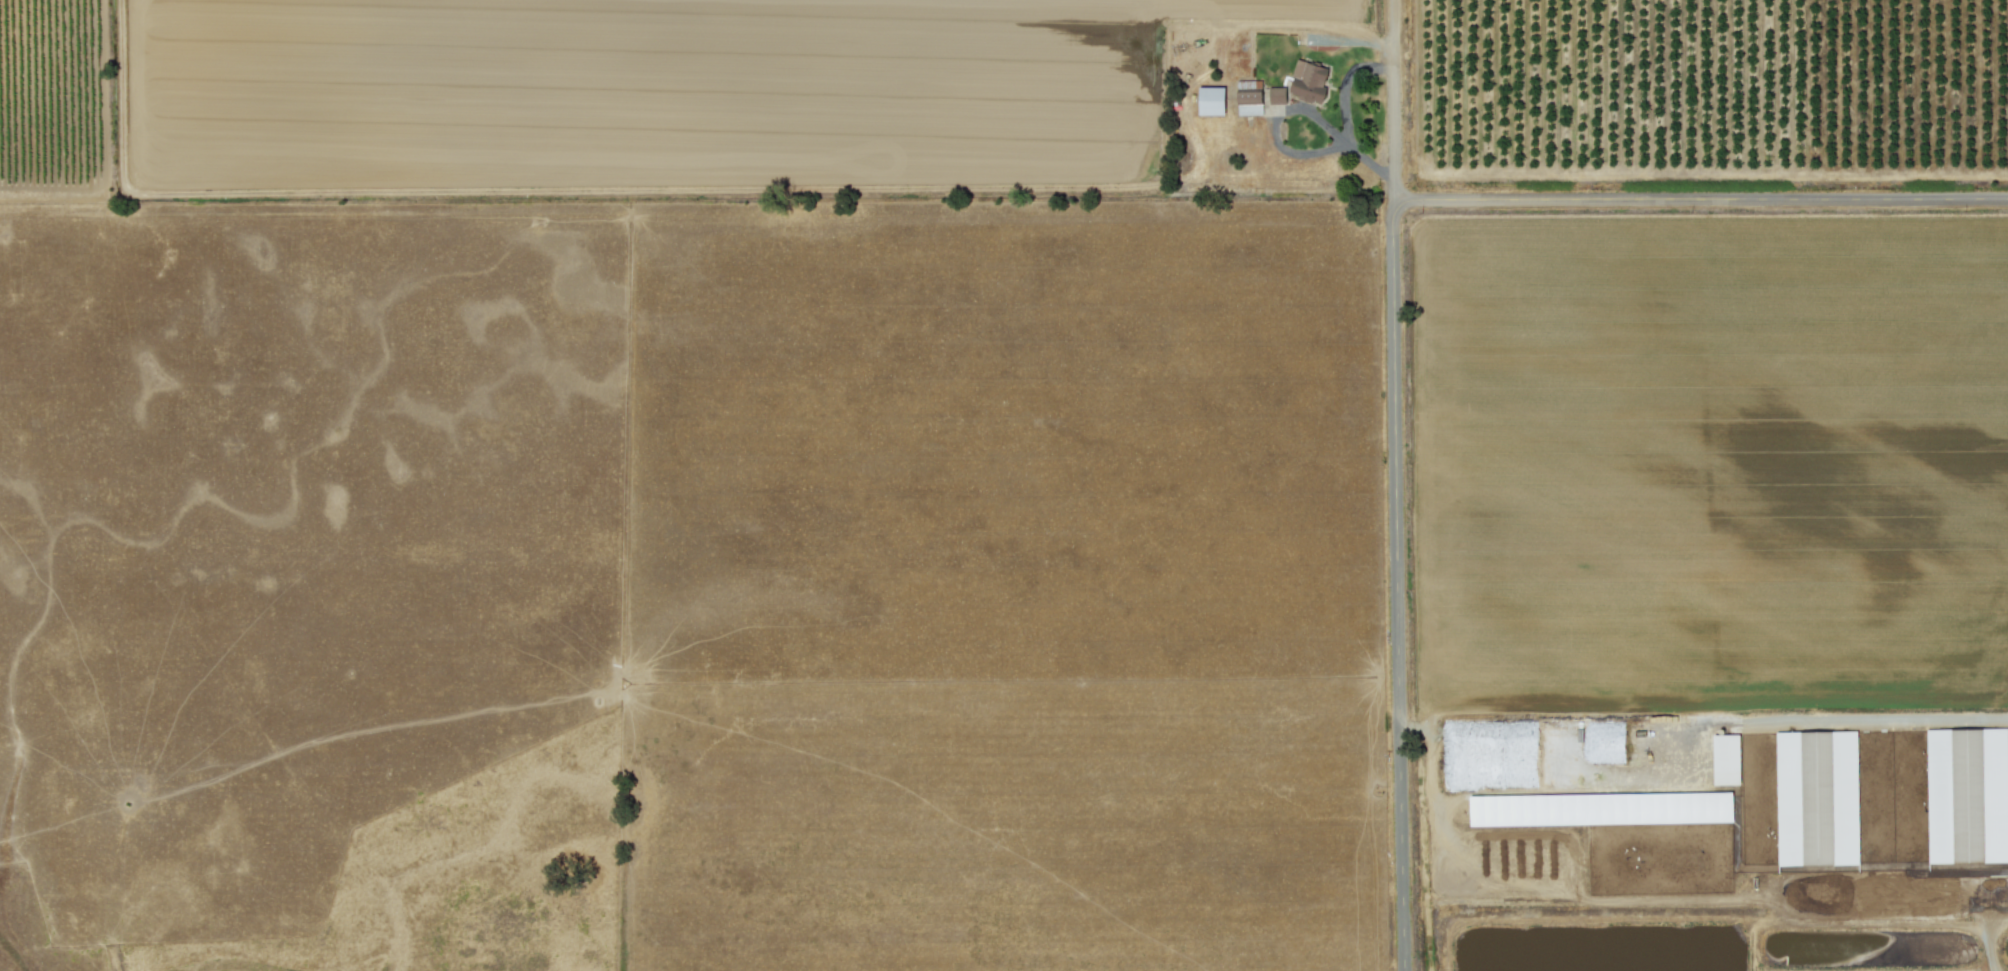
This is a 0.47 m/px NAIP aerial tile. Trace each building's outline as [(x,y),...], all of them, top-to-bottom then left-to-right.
[(1330,69),(1298,58),(1287,93),(1319,103),(1330,69)] [(1224,114),(1224,86),(1199,86),(1198,114),(1224,114)] [(1285,86),(1269,87),(1269,103),(1286,102),(1285,86)] [(2007,728),(1926,729),(1928,862),(2007,861),(2007,813),(2007,728)] [(1714,784),(1740,784),(1739,734),(1713,734),(1714,784)]
